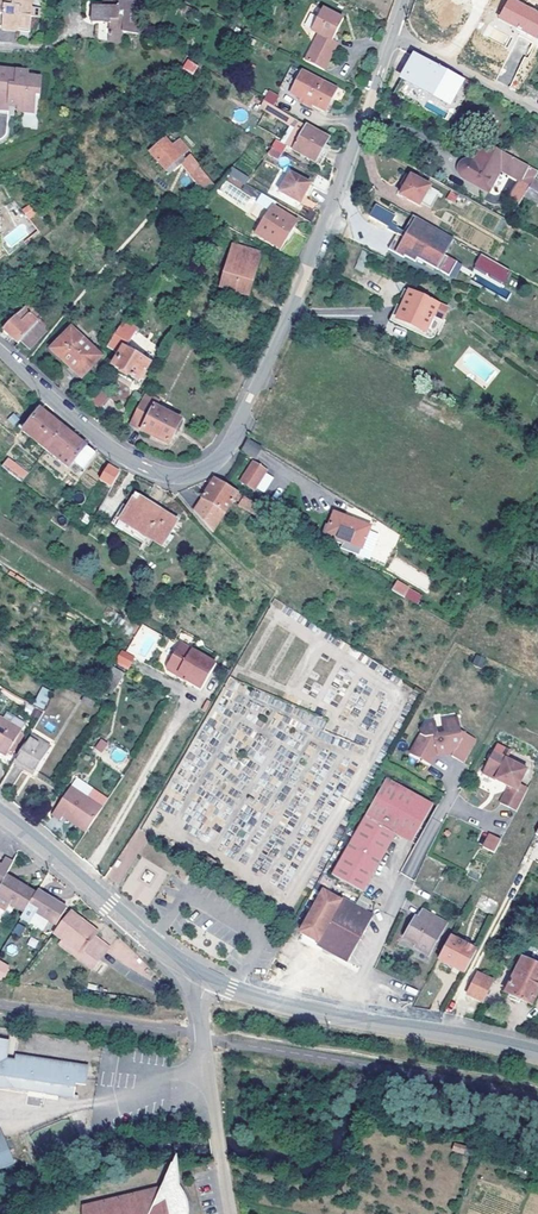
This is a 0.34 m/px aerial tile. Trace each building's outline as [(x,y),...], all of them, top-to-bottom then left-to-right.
[(4,17),(3,31),(3,32),(19,34),(19,30),(31,31),(32,20),(40,21),(40,11),(33,10),(34,0),(0,0),(0,17),(4,17)] [(106,5),(103,5),(103,10),(94,10),(93,26),(97,27),(96,43),(122,45),(123,36),(139,37),(140,26),(138,26),(138,18),(142,18),(142,5),(121,4),(121,0),(107,0),(106,5)] [(524,10),(530,0),(508,0),(524,10)] [(303,61),(323,71),(337,42),(331,39),(345,12),(323,1),(310,28),(317,31),(303,61)] [(454,77),(415,55),(401,80),(440,101),(454,77)] [(193,75),(199,65),(188,59),(182,68),(193,75)] [(0,67),(0,110),(11,111),(12,104),(20,105),(19,111),(38,113),(39,95),(44,95),(45,76),(31,75),(30,69),(0,67)] [(292,69),(282,91),(303,101),(301,106),(311,111),(313,106),(326,112),(336,90),(292,69)] [(462,81),(454,77),(440,101),(448,106),(462,81)] [(265,103),(260,111),(289,128),(294,121),(265,103)] [(289,152),(294,154),(307,129),(303,127),(289,152)] [(307,129),(294,154),(315,165),(318,159),(323,161),(330,149),(325,146),(328,140),(307,129)] [(172,134),(149,155),(169,177),(180,167),(176,163),(188,152),(172,134)] [(272,151),(282,157),(286,149),(276,143),(272,151)] [(522,182),(529,168),(503,154),(485,144),(475,163),(473,162),(470,162),(468,163),(466,164),(464,165),(462,167),(461,169),(460,172),(461,174),(461,177),(463,179),(465,181),(489,194),(501,171),(522,182)] [(279,163),(282,157),(272,151),(268,158),(279,163)] [(200,168),(190,175),(205,195),(215,188),(200,168)] [(405,189),(411,177),(407,175),(401,187),(405,189)] [(290,176),(280,196),(299,206),(309,186),(290,176)] [(400,197),(418,208),(420,204),(430,188),(411,177),(405,189),(400,197)] [(317,179),(312,188),(322,193),(327,184),(317,179)] [(526,197),(537,204),(537,184),(534,182),(526,197)] [(430,188),(420,204),(429,209),(438,193),(430,188)] [(459,195),(451,191),(447,198),(455,203),(459,195)] [(262,197),(257,194),(253,201),(270,212),(272,208),(275,204),(262,197)] [(375,203),(368,215),(388,226),(395,214),(375,203)] [(30,204),(21,208),(27,219),(36,214),(30,204)] [(297,223),(272,208),(270,212),(255,236),(293,259),(300,247),(287,240),(297,223)] [(454,240),(413,217),(403,234),(406,235),(404,239),(398,235),(389,251),(404,259),(405,258),(416,264),(418,260),(441,273),(449,259),(445,256),(454,240)] [(260,256),(233,248),(221,289),(248,298),(260,256)] [(481,253),(473,267),(504,285),(512,271),(481,253)] [(389,324),(423,340),(424,340),(426,341),(429,341),(432,340),(435,338),(442,321),(433,317),(425,334),(396,321),(409,293),(404,291),(389,324)] [(447,310),(409,293),(396,321),(425,334),(433,317),(442,321),(447,310)] [(30,303),(2,332),(9,338),(18,346),(20,343),(29,351),(48,332),(40,324),(46,318),(30,303)] [(136,328),(124,321),(118,330),(131,338),(136,328)] [(71,330),(50,352),(81,380),(101,358),(71,330)] [(131,338),(118,330),(107,349),(120,357),(115,364),(140,379),(151,360),(126,345),(131,338)] [(109,396),(96,386),(87,397),(101,407),(109,396)] [(145,396),(130,428),(169,447),(181,421),(155,409),(158,402),(145,396)] [(45,452),(63,429),(50,419),(40,411),(22,434),(45,452)] [(80,443),(63,429),(45,452),(68,470),(73,463),(83,471),(96,455),(80,443)] [(249,437),(243,450),(257,458),(264,446),(249,437)] [(2,469),(21,483),(28,474),(8,460),(7,462),(2,469)] [(256,462),(245,482),(259,490),(270,469),(256,462)] [(111,490),(119,475),(107,468),(98,482),(111,490)] [(237,494),(220,483),(214,479),(193,513),(212,535),(233,501),(237,494)] [(243,497),(237,494),(233,501),(239,504),(243,497)] [(113,525),(116,527),(135,496),(133,495),(113,525)] [(135,496),(116,527),(132,538),(137,530),(163,546),(177,523),(135,496)] [(264,511),(243,497),(239,504),(238,507),(258,519),(264,511)] [(329,527),(325,537),(361,551),(370,528),(334,514),(329,527)] [(281,521),(275,517),(270,526),(275,529),(281,521)] [(130,540),(132,538),(116,527),(113,525),(111,528),(130,540)] [(320,535),(325,537),(329,527),(324,525),(320,535)] [(419,603),(423,593),(395,581),(391,591),(419,603)] [(141,635),(135,647),(145,651),(151,640),(141,635)] [(185,681),(202,691),(217,665),(181,644),(168,667),(169,671),(175,674),(179,674),(187,678),(185,681)] [(114,663),(128,670),(135,657),(121,649),(114,663)] [(472,664),(481,668),(486,658),(477,654),(472,664)] [(111,668),(102,684),(115,691),(124,676),(111,668)] [(33,704),(43,710),(53,692),(42,686),(33,704)] [(33,711),(28,719),(36,723),(41,715),(33,711)] [(0,720),(0,749),(8,753),(19,734),(21,732),(0,720)] [(41,721),(41,734),(55,734),(55,721),(41,721)] [(451,757),(463,763),(475,740),(460,732),(457,721),(442,725),(445,738),(438,740),(434,727),(425,729),(422,734),(418,735),(419,740),(412,753),(423,758),(421,763),(427,766),(434,754),(446,750),(453,753),(451,757)] [(23,736),(19,734),(8,753),(12,754),(23,736)] [(30,736),(13,764),(12,765),(22,770),(23,768),(34,774),(50,749),(30,736)] [(99,738),(95,749),(103,752),(107,742),(99,738)] [(8,753),(0,749),(0,754),(6,757),(8,753)] [(410,757),(421,763),(423,758),(412,753),(410,757)] [(514,814),(534,776),(492,754),(481,775),(506,788),(498,805),(514,814)] [(365,894),(398,837),(410,844),(433,803),(387,776),(331,875),(365,894)] [(65,813),(83,825),(103,795),(78,778),(54,814),(61,819),(63,817),(65,813)] [(89,829),(109,799),(103,795),(83,825),(89,829)] [(63,817),(81,829),(83,825),(65,813),(63,817)] [(501,840),(490,834),(483,847),(494,853),(501,840)] [(5,875),(12,863),(5,859),(1,865),(0,867),(0,885),(5,875)] [(116,861),(109,878),(121,883),(128,866),(116,861)] [(0,885),(0,898),(13,906),(24,912),(27,908),(36,893),(5,875),(0,885)] [(38,889),(36,892),(49,900),(51,898),(51,897),(38,889)] [(348,960),(371,918),(323,891),(300,933),(332,950),(348,960)] [(36,892),(36,893),(27,908),(34,913),(56,926),(67,908),(51,898),(49,900),(36,892)] [(0,898),(0,913),(7,917),(13,906),(0,898)] [(28,923),(34,913),(27,908),(24,912),(21,918),(28,923)] [(446,924),(424,911),(419,919),(416,917),(404,938),(418,946),(416,949),(428,956),(446,924)] [(71,913),(55,933),(62,938),(95,964),(107,948),(94,937),(97,933),(71,913)] [(13,933),(21,936),(25,926),(17,923),(13,933)] [(438,959),(464,973),(476,950),(451,936),(438,959)] [(90,969),(95,964),(62,938),(58,944),(90,969)] [(522,959),(505,993),(531,1006),(537,991),(537,967),(522,959)] [(2,979),(9,968),(0,963),(0,978),(2,979)] [(485,1000),(495,980),(478,971),(466,992),(485,1000)] [(8,1048),(9,1040),(0,1039),(0,1047),(8,1048)] [(6,1058),(8,1048),(0,1047),(0,1086),(68,1097),(70,1083),(81,1084),(84,1065),(13,1054),(13,1059),(11,1068),(5,1066),(6,1058)] [(3,1138),(0,1139),(0,1169),(14,1163),(3,1138)] [(474,1150),(456,1145),(454,1150),(473,1156),(474,1150)] [(84,1206),(84,1213),(189,1213),(189,1209),(186,1196),(181,1187),(179,1153),(178,1153),(167,1180),(159,1199),(144,1193),(104,1202),(85,1205),(84,1206)]
